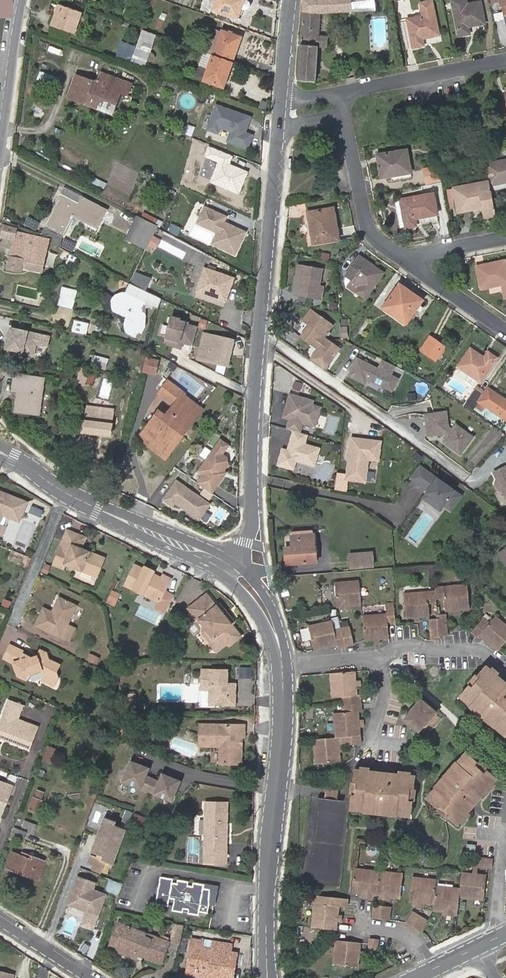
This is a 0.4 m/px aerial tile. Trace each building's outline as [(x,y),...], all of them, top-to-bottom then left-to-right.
[(249,3),(248,1),(246,0),(217,0),(213,10),(237,18),(242,20),(245,10),(246,10),(248,9),(249,7),(249,6),(249,3)] [(298,79),(314,81),(317,47),(326,48),(326,38),(317,37),(319,13),(352,12),(350,0),(303,0),(298,79)] [(352,12),(374,11),(373,0),(350,0),(352,12)] [(413,49),(426,46),(424,39),(441,36),(434,0),(428,0),(419,2),(422,15),(406,18),(413,49)] [(466,0),(452,0),(459,37),(469,35),(467,27),(485,24),(480,3),(467,5),(466,0)] [(81,14),(57,6),(51,25),(74,33),(81,14)] [(160,29),(165,16),(160,14),(155,27),(160,29)] [(136,47),(130,64),(144,69),(150,52),(140,49),(143,41),(153,45),(156,35),(142,30),(136,47)] [(213,30),(205,53),(213,55),(221,33),(213,30)] [(213,55),(231,62),(240,37),(222,30),(221,33),(213,55)] [(475,38),(476,41),(486,39),(485,33),(477,35),(475,38)] [(143,41),(140,49),(150,52),(153,45),(143,41)] [(120,48),(130,52),(133,46),(122,42),(120,48)] [(132,53),(130,52),(120,48),(116,57),(129,62),(132,53)] [(222,88),(231,62),(213,55),(203,81),(222,88)] [(75,75),(67,97),(112,114),(120,92),(126,95),(131,84),(101,73),(97,83),(75,75)] [(179,86),(165,81),(162,88),(177,93),(179,86)] [(247,118),(215,106),(206,131),(218,136),(220,128),(231,132),(227,142),(246,149),(251,137),(242,133),(247,118)] [(232,156),(208,146),(203,157),(217,163),(209,183),(239,195),(248,172),(229,164),(232,156)] [(410,174),(406,150),(376,156),(380,180),(410,174)] [(491,186),(505,183),(505,158),(486,162),(491,186)] [(436,165),(423,168),(427,186),(440,183),(436,165)] [(452,187),(457,214),(482,209),(484,219),(496,217),(489,180),(452,187)] [(333,197),(332,188),(322,190),(324,199),(333,197)] [(446,189),(450,209),(456,208),(452,188),(446,189)] [(64,189),(45,226),(63,235),(73,216),(96,229),(106,210),(64,189)] [(429,217),(436,216),(432,196),(399,202),(399,203),(404,228),(404,229),(415,227),(414,220),(429,217)] [(404,228),(399,203),(394,203),(400,229),(404,228)] [(225,218),(204,209),(197,223),(217,232),(211,244),(233,254),(243,233),(222,223),(225,218)] [(338,241),(333,209),(307,214),(312,245),(338,241)] [(144,220),(154,225),(156,221),(143,214),(141,218),(144,220)] [(141,218),(135,216),(124,240),(132,244),(144,220),(141,218)] [(152,235),(156,227),(154,225),(144,220),(132,244),(145,250),(146,248),(152,235)] [(47,239),(16,234),(17,230),(2,226),(0,235),(0,243),(13,247),(8,268),(20,271),(21,268),(41,272),(42,265),(51,267),(53,260),(44,258),(47,239)] [(45,226),(41,234),(61,239),(63,235),(45,226)] [(157,237),(152,235),(146,248),(150,250),(157,237)] [(366,301),(386,273),(360,254),(344,276),(350,280),(346,287),(366,301)] [(61,273),(68,260),(66,259),(59,271),(61,273)] [(475,266),(481,291),(502,286),(504,299),(505,299),(505,259),(475,266)] [(320,300),(322,288),(318,287),(321,270),(298,266),(296,275),(298,276),(298,278),(295,295),(297,296),(312,298),(320,300)] [(226,286),(230,287),(233,278),(204,268),(196,292),(221,301),(226,286)] [(136,273),(131,285),(145,291),(150,279),(136,273)] [(400,282),(381,309),(407,326),(425,299),(400,282)] [(131,285),(130,284),(126,293),(117,295),(115,297),(114,298),(113,299),(112,300),(111,302),(112,303),(112,307),(113,309),(115,311),(117,314),(123,317),(123,326),(126,332),(128,333),(129,334),(130,334),(132,334),(134,334),(137,333),(139,331),(142,329),(143,326),(144,324),(144,321),(144,319),(144,318),(144,316),(142,312),(141,309),(143,307),(141,306),(142,302),(144,301),(145,301),(157,306),(160,299),(145,291),(131,285)] [(225,302),(230,287),(226,286),(221,301),(225,302)] [(63,287),(59,305),(71,308),(75,290),(63,287)] [(105,292),(101,302),(112,303),(111,302),(112,300),(113,299),(114,298),(115,297),(105,292)] [(310,308),(312,298),(297,296),(296,306),(310,308)] [(330,301),(329,310),(337,311),(338,303),(330,301)] [(334,325),(311,308),(301,320),(308,325),(299,337),(316,349),(309,358),(327,370),(342,348),(326,337),(334,325)] [(179,319),(171,317),(163,342),(179,347),(181,341),(191,344),(196,327),(187,325),(188,323),(179,320),(179,319)] [(73,320),(70,331),(83,335),(86,323),(73,320)] [(341,327),(342,339),(349,338),(348,326),(341,327)] [(50,336),(9,327),(4,348),(33,355),(36,344),(47,347),(50,336)] [(130,334),(129,334),(139,340),(142,329),(139,331),(137,333),(134,334),(132,334),(130,334)] [(199,352),(197,359),(228,365),(233,340),(203,333),(199,352)] [(431,335),(420,349),(436,361),(447,347),(431,335)] [(478,383),(496,359),(487,353),(483,359),(469,350),(457,368),(468,375),(475,381),(478,383)] [(159,359),(146,356),(142,371),(155,374),(159,359)] [(378,367),(357,356),(348,375),(371,387),(373,383),(393,393),(400,378),(392,374),(394,372),(395,372),(397,367),(382,359),(378,367)] [(98,358),(92,357),(90,366),(104,369),(106,360),(98,358)] [(395,373),(403,376),(406,368),(399,365),(395,373)] [(81,367),(77,382),(85,383),(88,371),(88,369),(81,367)] [(94,373),(88,371),(85,383),(91,385),(92,382),(94,373)] [(100,374),(94,373),(92,382),(98,383),(100,374)] [(43,377),(16,374),(14,393),(19,394),(16,412),(38,416),(43,377)] [(475,381),(468,375),(463,381),(471,387),(475,381)] [(181,428),(185,431),(202,410),(183,395),(184,394),(167,381),(157,394),(172,406),(165,416),(159,412),(140,434),(163,452),(181,428)] [(488,389),(483,395),(478,403),(484,407),(505,422),(505,402),(488,389)] [(476,390),(464,407),(471,413),(474,408),(478,403),(483,395),(476,390)] [(312,401),(289,395),(282,418),(289,420),(287,429),(293,431),(287,452),(281,450),(277,466),(293,470),(295,461),(313,466),(318,450),(303,445),(306,435),(300,433),(302,424),(314,427),(319,409),(311,406),(312,401)] [(478,403),(474,408),(480,413),(484,407),(478,403)] [(113,410),(87,406),(83,433),(109,436),(113,410)] [(447,411),(424,413),(427,438),(444,435),(446,436),(441,443),(460,457),(475,438),(457,423),(452,428),(450,427),(447,411)] [(164,460),(185,431),(181,428),(163,452),(140,434),(137,439),(164,460)] [(381,440),(351,437),(346,480),(366,482),(368,460),(379,461),(381,440)] [(227,445),(219,440),(197,471),(202,474),(196,483),(210,493),(222,476),(220,474),(227,465),(226,457),(221,454),(227,445)] [(461,497),(419,467),(410,479),(436,498),(431,505),(440,512),(443,507),(450,512),(461,497)] [(494,474),(497,480),(495,485),(498,490),(503,492),(505,498),(505,468),(494,474)] [(209,504),(176,481),(163,499),(172,506),(174,502),(198,519),(209,504)] [(12,520),(22,523),(29,504),(0,494),(0,536),(6,538),(12,520)] [(292,538),(291,538),(292,547),(285,547),(287,565),(316,563),(313,537),(312,537),(312,529),(292,531),(292,538)] [(107,559),(91,553),(90,556),(83,553),(84,550),(88,539),(70,532),(56,565),(66,569),(67,565),(79,570),(94,576),(96,570),(102,572),(107,559)] [(497,556),(505,567),(505,549),(497,556)] [(348,553),(350,569),(375,567),(374,551),(348,553)] [(26,568),(29,559),(14,553),(10,562),(26,568)] [(168,592),(174,580),(166,576),(164,579),(158,576),(150,573),(138,566),(128,587),(162,603),(159,609),(169,614),(177,597),(168,592)] [(347,607),(351,607),(361,606),(359,582),(335,584),(336,608),(339,608),(339,611),(347,610),(347,607)] [(435,589),(435,593),(435,599),(443,598),(444,612),(469,609),(467,586),(435,589)] [(435,599),(435,593),(403,595),(405,619),(429,617),(428,604),(436,604),(435,599)] [(117,598),(112,596),(109,602),(114,605),(117,598)] [(206,598),(188,609),(198,621),(199,620),(203,625),(202,632),(210,642),(210,644),(216,652),(227,644),(229,646),(237,640),(233,634),(236,632),(231,626),(231,625),(217,606),(216,607),(208,596),(206,598)] [(56,614),(53,613),(45,609),(37,627),(63,639),(72,643),(79,630),(69,625),(78,606),(60,598),(55,610),(57,611),(56,614)] [(219,604),(217,606),(231,625),(234,623),(219,604)] [(364,641),(373,640),(379,640),(388,639),(387,623),(395,623),(393,604),(385,604),(386,616),(362,617),(364,641)] [(437,619),(438,637),(447,637),(445,615),(437,615),(437,619)] [(505,642),(505,627),(495,618),(489,625),(482,619),(471,634),(477,639),(479,636),(497,652),(505,642)] [(439,641),(438,637),(437,619),(428,620),(430,641),(439,641)] [(333,631),(331,622),(309,628),(314,651),(337,646),(337,649),(353,645),(349,628),(333,631)] [(61,673),(62,670),(40,660),(36,660),(32,659),(27,656),(26,654),(13,648),(8,660),(17,665),(22,677),(29,681),(31,676),(44,671),(46,675),(48,679),(47,683),(58,687),(62,678),(61,673)] [(40,660),(62,670),(64,667),(52,662),(49,655),(44,652),(42,655),(40,660)] [(486,666),(477,676),(480,679),(471,688),(469,686),(458,698),(505,739),(505,737),(505,684),(486,666)] [(395,669),(393,670),(392,671),(391,672),(391,674),(391,675),(391,677),(392,678),(394,678),(395,679),(397,679),(398,678),(399,677),(400,675),(400,674),(400,672),(399,671),(398,670),(396,669),(395,669)] [(33,679),(46,675),(44,671),(31,676),(29,681),(31,682),(33,679)] [(236,699),(236,685),(228,685),(226,685),(226,681),(228,681),(229,672),(203,671),(203,706),(211,706),(222,706),(223,699),(236,699)] [(356,696),(356,687),(355,682),(354,673),(329,675),(331,698),(341,698),(342,705),(361,703),(360,696),(356,696)] [(411,713),(404,720),(418,732),(425,725),(425,726),(436,713),(420,699),(410,711),(411,713)] [(38,728),(17,720),(23,705),(8,700),(0,720),(0,739),(30,750),(38,728)] [(362,712),(361,703),(342,705),(343,714),(332,715),(335,739),(338,738),(341,738),(360,736),(358,713),(362,712)] [(242,741),(245,741),(245,739),(246,738),(246,727),(201,726),(201,748),(212,748),(222,748),(222,765),(244,766),(244,748),(242,745),(242,741)] [(361,745),(360,736),(341,738),(342,747),(355,745),(361,745)] [(340,763),(338,738),(335,739),(312,741),(315,765),(340,763)] [(477,763),(465,752),(425,800),(437,810),(439,807),(449,815),(446,818),(457,827),(497,779),(487,771),(484,774),(474,766),(477,763)] [(149,769),(130,761),(121,783),(172,803),(181,782),(162,774),(159,781),(146,776),(149,769)] [(414,790),(415,776),(373,772),(354,770),(352,783),(356,784),(354,796),(351,795),(350,802),(349,811),(411,818),(413,802),(409,801),(410,789),(414,790)] [(7,803),(13,786),(0,781),(0,800),(7,803)] [(336,800),(337,790),(325,789),(324,799),(336,800)] [(42,801),(33,798),(29,810),(37,813),(42,801)] [(226,852),(226,803),(205,803),(204,869),(212,870),(212,852),(226,852)] [(117,823),(105,819),(91,853),(102,858),(101,861),(105,863),(113,866),(127,831),(115,827),(117,823)] [(30,832),(33,824),(21,820),(18,827),(30,832)] [(26,833),(13,828),(11,834),(23,839),(26,833)] [(475,846),(466,846),(465,858),(474,859),(475,846)] [(226,870),(226,852),(212,852),(212,870),(226,870)] [(34,879),(34,880),(37,881),(39,874),(44,862),(27,856),(25,861),(11,856),(6,869),(22,875),(24,872),(34,879)] [(101,861),(94,858),(89,872),(99,876),(105,863),(101,861)] [(473,867),(478,867),(491,869),(492,861),(474,859),(473,867)] [(351,894),(360,895),(365,895),(373,896),(378,897),(387,897),(391,898),(400,899),(403,876),(354,870),(351,894)] [(459,890),(458,898),(483,900),(486,877),(477,876),(472,875),(461,874),(459,890)] [(204,888),(204,885),(193,883),(193,886),(188,886),(189,882),(178,880),(177,884),(172,883),(173,879),(161,877),(156,904),(168,906),(170,899),(174,900),(172,912),(183,914),(183,911),(188,912),(188,915),(199,917),(199,914),(207,915),(209,905),(210,889),(204,888)] [(97,916),(105,896),(90,890),(93,884),(78,878),(68,904),(86,911),(97,916)] [(424,904),(433,905),(436,887),(436,881),(411,878),(409,903),(412,903),(416,903),(424,904)] [(216,887),(204,885),(204,888),(210,889),(209,905),(212,905),(216,887)] [(457,914),(458,898),(459,890),(436,887),(433,905),(432,911),(442,912),(447,913),(455,914),(457,914)] [(335,931),(336,923),(337,916),(338,908),(347,909),(347,900),(315,896),(311,928),(335,931)] [(390,921),(391,909),(373,907),(372,919),(390,921)] [(92,929),(97,916),(86,911),(81,925),(92,929)] [(421,932),(428,922),(412,912),(406,923),(421,932)] [(108,948),(116,951),(126,927),(117,924),(108,948)] [(181,925),(174,924),(171,942),(179,943),(181,925)] [(159,963),(164,947),(159,945),(161,940),(126,927),(116,951),(134,958),(136,952),(142,954),(142,956),(159,963)] [(367,953),(366,957),(376,959),(379,941),(368,940),(367,953)] [(230,956),(231,947),(214,944),(213,952),(201,950),(203,942),(193,941),(189,968),(198,969),(197,974),(199,974),(199,977),(202,977),(233,977),(234,972),(222,969),(223,964),(228,965),(230,956)] [(358,968),(359,957),(359,952),(360,944),(334,941),(332,965),(358,968)] [(230,956),(228,965),(223,964),(222,969),(234,972),(237,957),(230,956)] [(188,976),(199,977),(199,974),(197,974),(198,969),(189,968),(188,976)]
